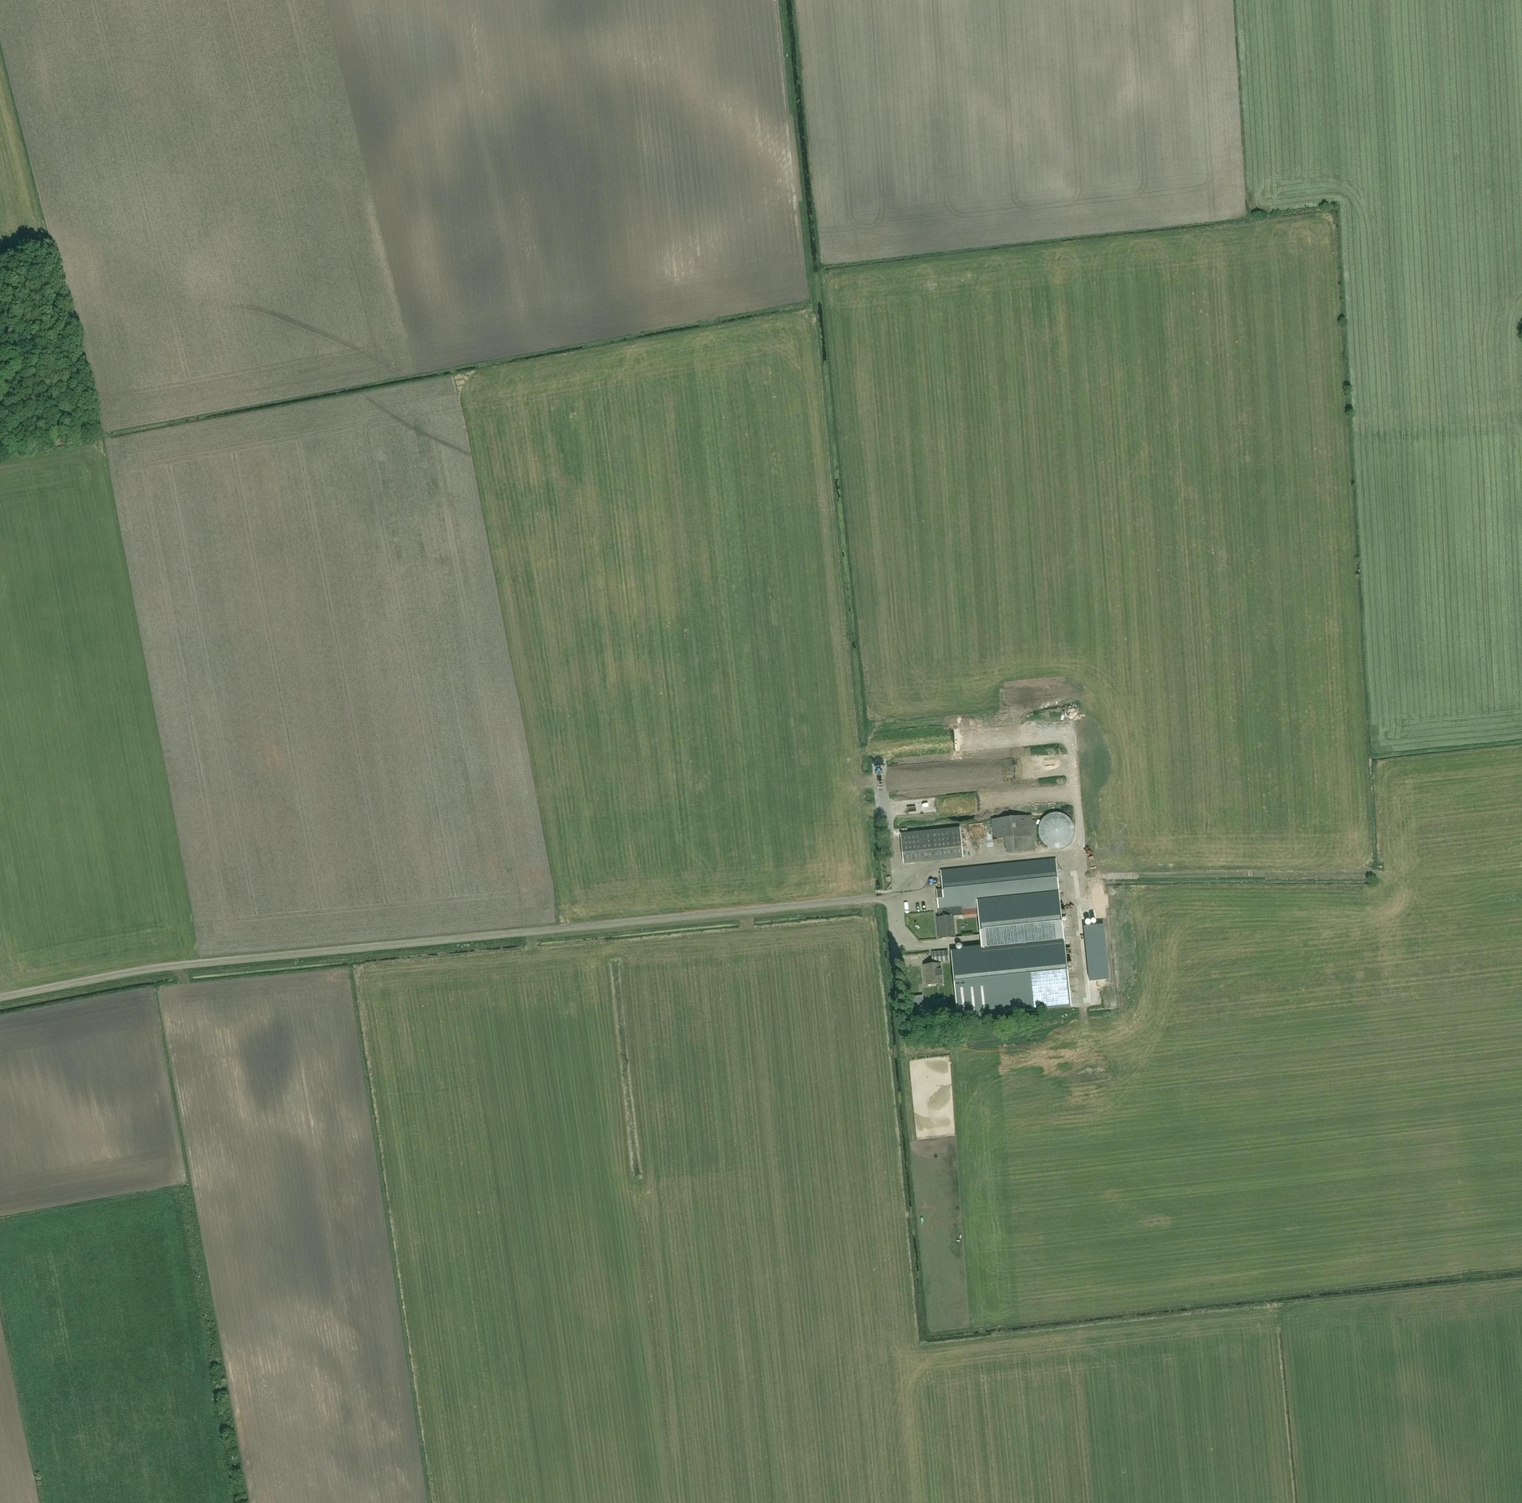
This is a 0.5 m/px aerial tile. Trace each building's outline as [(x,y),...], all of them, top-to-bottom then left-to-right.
[(936,770),(917,768),(916,778),(935,780),(936,770)] [(958,770),(959,776),(974,775),(974,780),(984,779),(984,781),(995,780),(995,775),(998,775),(997,768),(958,770)] [(1061,814),(1056,813),(1053,814),(1049,816),(1047,817),(1044,819),(1043,821),(1041,823),(1040,826),(1039,831),(1040,836),(1041,838),(1043,843),(1048,846),(1050,847),(1053,848),(1056,849),(1059,849),(1063,848),(1065,846),(1069,844),(1072,840),(1073,836),(1074,834),(1074,830),(1074,828),(1073,825),(1072,822),(1069,818),(1066,816),(1061,814)] [(1006,853),(1036,850),(1032,815),(992,819),(994,840),(1005,839),(1006,853)] [(904,864),(964,858),(960,828),(901,834),(904,864)] [(963,910),(978,908),(983,951),(1064,943),(1056,859),(941,871),(943,889),(937,890),(940,918),(938,918),(940,939),(956,937),(954,917),(964,916),(963,910)] [(1103,925),(1084,927),(1090,981),(1109,979),(1103,925)] [(933,962),(949,961),(948,951),(932,952),(933,962)] [(926,986),(943,984),(941,964),(924,966),(926,986)]
